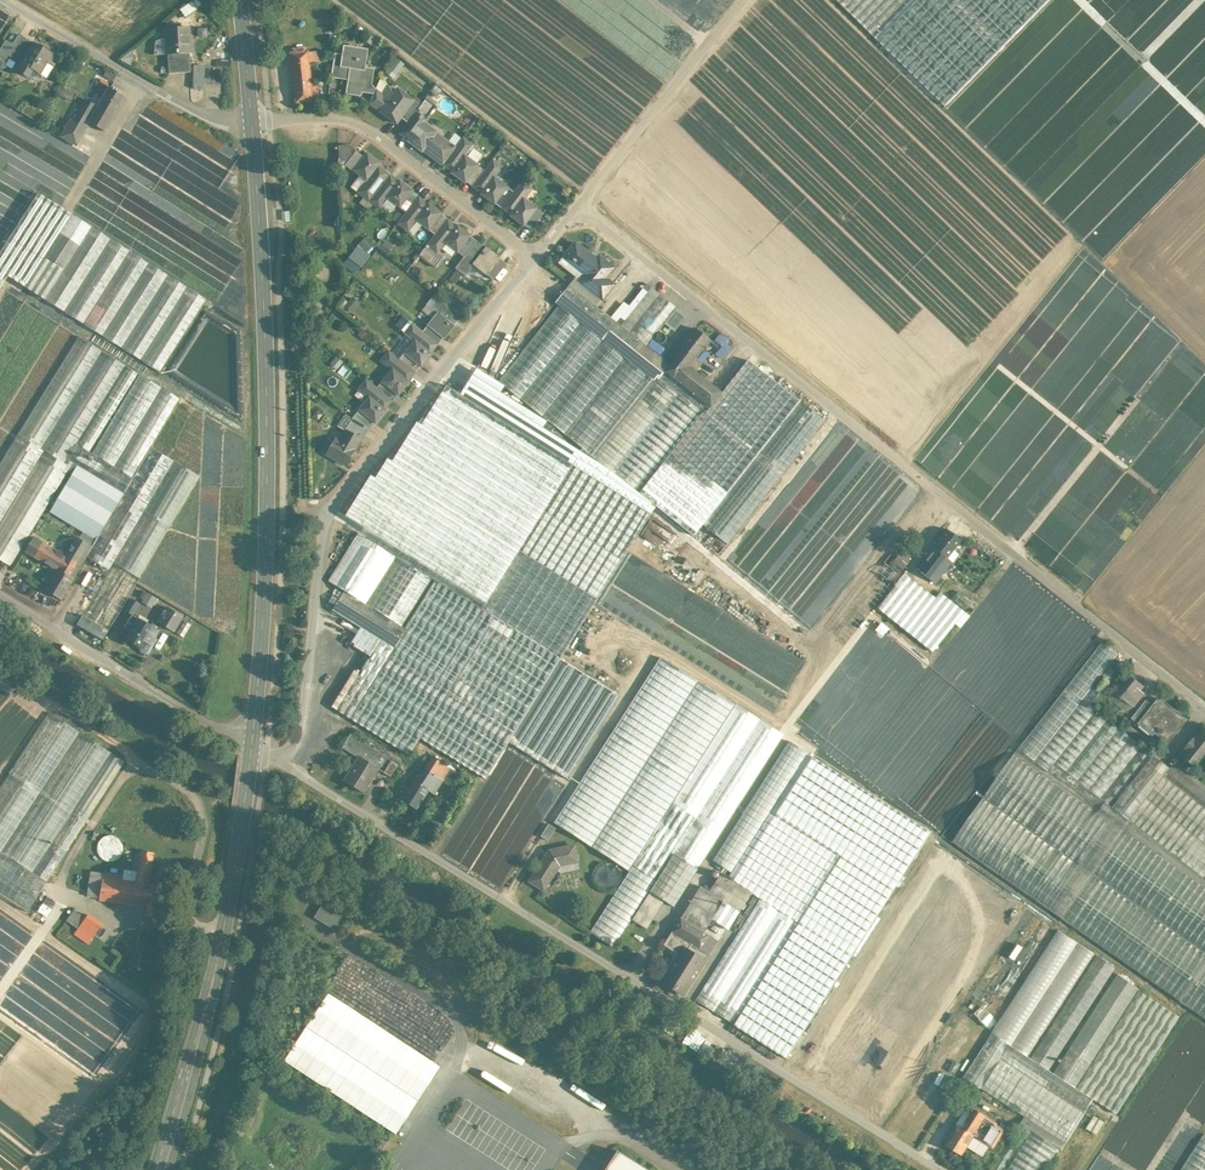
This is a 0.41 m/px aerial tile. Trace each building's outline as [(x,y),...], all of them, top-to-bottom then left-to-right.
[(196,0),(183,8),(187,15),(200,7),(196,0)] [(665,1),(669,8),(700,27),(715,4),(712,0),(666,0),(665,1)] [(884,46),(930,0),(837,0),(884,46)] [(884,46),(901,63),(955,9),(954,8),(946,0),(930,0),(884,46)] [(963,6),(960,2),(958,4),(958,3),(954,8),(955,9),(901,63),(945,106),(1049,0),(969,0),(963,6)] [(188,27),(165,29),(166,38),(167,54),(189,53),(190,53),(188,27)] [(14,44),(8,54),(9,55),(22,63),(34,43),(20,35),(14,44)] [(154,55),(167,54),(166,38),(155,41),(154,55)] [(0,51),(0,62),(3,64),(9,55),(8,54),(14,44),(7,40),(0,51)] [(54,55),(34,43),(22,63),(18,71),(28,77),(33,69),(39,73),(40,72),(43,74),(41,76),(42,78),(47,77),(54,64),(50,62),(54,55)] [(366,50),(344,47),(343,57),(340,74),(349,76),(347,93),(359,95),(361,86),(370,88),(371,78),(367,77),(369,69),(364,68),(366,50)] [(305,48),(292,49),(293,53),(291,54),(294,82),(310,80),(308,62),(307,52),(305,52),(305,48)] [(318,51),(307,52),(308,62),(319,61),(318,51)] [(189,53),(167,54),(169,73),(190,72),(189,53)] [(343,57),(334,56),(332,73),(340,74),(343,57)] [(394,57),(383,70),(392,77),(402,64),(394,57)] [(203,66),(194,66),(193,87),(203,88),(203,66)] [(382,94),(388,86),(380,79),(375,90),(382,94)] [(310,80),(294,82),(296,102),(312,101),(312,99),(318,99),(317,86),(310,87),(310,80)] [(388,86),(382,94),(375,90),(369,103),(396,124),(401,117),(414,101),(397,88),(395,92),(388,86)] [(109,87),(97,107),(86,100),(73,122),(86,129),(90,123),(105,131),(125,97),(109,87)] [(414,101),(401,117),(408,122),(417,110),(420,105),(414,101)] [(152,169),(224,239),(237,202),(222,188),(236,149),(219,143),(217,149),(209,146),(204,160),(215,159),(216,162),(193,171),(191,153),(197,153),(188,129),(197,128),(191,123),(177,128),(176,115),(170,115),(167,109),(163,121),(171,129),(163,126),(162,130),(169,129),(167,137),(173,140),(162,140),(163,161),(157,167),(152,169)] [(408,122),(404,128),(413,135),(422,122),(423,123),(427,118),(417,110),(408,122)] [(73,122),(70,120),(61,136),(76,145),(86,129),(73,122)] [(435,132),(423,123),(422,122),(413,135),(408,141),(422,151),(422,150),(443,165),(455,148),(435,133),(435,132)] [(455,148),(443,165),(452,172),(452,173),(465,183),(466,182),(476,168),(478,165),(465,156),(473,145),(463,137),(455,148)] [(348,145),(338,146),(339,157),(347,163),(356,151),(348,145)] [(380,163),(367,152),(353,170),(366,180),(357,192),(369,201),(390,174),(378,165),(380,163)] [(482,173),(472,186),(481,193),(481,194),(494,204),(496,202),(507,187),(495,177),(503,166),(493,159),(482,173)] [(476,168),(466,182),(472,186),(482,173),(476,168)] [(399,181),(390,174),(369,201),(379,209),(387,198),(400,208),(411,193),(413,191),(399,180),(399,181)] [(514,191),(502,207),(512,213),(510,216),(524,226),(524,225),(537,208),(524,199),(532,188),(522,180),(514,191)] [(507,187),(496,202),(502,207),(514,191),(507,187)] [(38,193),(0,252),(0,285),(2,286),(8,276),(44,299),(91,226),(38,193)] [(411,193),(400,208),(406,213),(418,198),(411,193)] [(427,205),(418,198),(406,213),(398,223),(407,231),(416,220),(429,230),(440,215),(442,213),(428,203),(427,205)] [(537,208),(524,225),(531,230),(543,213),(537,208)] [(440,215),(429,230),(435,235),(446,220),(440,215)] [(455,227),(446,220),(435,235),(426,246),(436,253),(445,242),(457,252),(469,237),(471,235),(457,225),(455,227)] [(168,275),(91,226),(44,299),(122,348),(168,275)] [(368,251),(374,245),(364,235),(359,240),(368,251)] [(469,237),(457,252),(464,257),(475,242),(469,237)] [(464,257),(455,268),(465,276),(474,265),(486,275),(499,258),(499,257),(486,247),(484,249),(475,242),(464,257)] [(596,260),(590,255),(575,242),(564,257),(560,262),(581,279),(579,281),(601,298),(603,295),(595,289),(605,278),(613,267),(599,256),(596,260)] [(354,244),(344,256),(357,267),(367,256),(354,244)] [(499,258),(486,275),(493,280),(505,263),(499,258)] [(168,275),(122,348),(160,372),(206,299),(168,275)] [(613,284),(605,278),(595,289),(603,295),(601,298),(602,299),(613,284)] [(616,322),(569,284),(555,302),(559,305),(580,323),(602,340),(616,322)] [(647,284),(616,322),(629,332),(659,294),(647,284)] [(461,316),(435,294),(427,304),(437,313),(427,325),(442,337),(444,339),(455,326),(454,325),(461,316)] [(659,294),(629,332),(646,345),(676,307),(659,294)] [(559,305),(498,381),(520,399),(580,323),(559,305)] [(422,331),(403,316),(395,325),(406,334),(391,353),(399,359),(404,353),(419,366),(421,367),(432,354),(430,352),(437,343),(422,331)] [(629,332),(616,322),(602,340),(649,377),(653,380),(656,377),(659,379),(665,371),(670,365),(646,345),(629,332)] [(580,323),(520,399),(542,416),(602,340),(580,323)] [(442,337),(427,325),(422,331),(437,343),(442,337)] [(722,393),(689,366),(709,340),(694,328),(672,356),(675,358),(670,365),(665,371),(710,407),(722,393)] [(16,437),(0,463),(0,560),(10,566),(67,472),(71,475),(49,512),(96,540),(180,399),(161,387),(114,466),(111,464),(158,386),(139,374),(92,453),(89,451),(138,373),(78,336),(16,437)] [(602,340),(542,416),(564,434),(624,357),(602,340)] [(391,353),(388,351),(381,360),(391,369),(381,381),(396,394),(398,395),(409,382),(407,380),(414,372),(399,359),(391,353)] [(419,366),(404,353),(399,359),(414,372),(419,366)] [(627,359),(566,436),(582,448),(589,453),(649,377),(627,359)] [(710,407),(704,415),(702,413),(638,493),(655,506),(693,535),(702,524),(727,544),(825,420),(800,401),(799,401),(748,360),(722,393),(710,407)] [(710,407),(665,371),(659,379),(678,394),(702,413),(704,415),(710,407)] [(653,380),(593,456),(615,474),(678,394),(659,379),(656,377),(653,380)] [(376,388),(366,379),(358,389),(368,397),(358,410),(375,423),(386,410),(384,408),(391,400),(376,388)] [(396,394),(381,381),(376,388),(391,400),(396,394)] [(678,394),(615,474),(638,493),(702,413),(678,394)] [(375,423),(358,410),(353,416),(354,417),(368,428),(369,429),(375,423)] [(368,428),(354,417),(345,430),(360,438),(368,428)] [(347,432),(341,442),(335,438),(326,454),(345,465),(354,449),(353,449),(359,439),(360,440),(360,439),(360,438),(345,430),(344,430),(347,432)] [(159,446),(91,560),(105,568),(173,454),(159,446)] [(582,448),(481,610),(560,659),(655,506),(638,493),(615,474),(593,456),(589,453),(582,448)] [(174,461),(82,615),(76,625),(103,640),(108,631),(200,476),(174,461)] [(728,558),(727,562),(793,614),(796,619),(803,619),(794,604),(799,597),(796,592),(803,583),(805,565),(809,563),(810,557),(816,558),(827,544),(830,521),(833,517),(829,510),(831,508),(826,499),(823,503),(818,503),(821,498),(818,493),(819,486),(811,490),(803,484),(798,487),(794,481),(782,487),(728,558)] [(639,533),(658,547),(664,539),(645,526),(639,533)] [(946,529),(932,547),(935,550),(946,559),(961,540),(946,529)] [(433,580),(358,533),(328,581),(344,591),(403,627),(433,580)] [(63,554),(33,537),(25,552),(56,570),(45,590),(61,599),(79,569),(75,567),(78,564),(79,565),(79,564),(68,557),(65,556),(67,554),(64,552),(63,554)] [(90,545),(79,539),(68,557),(79,564),(90,545)] [(946,559),(935,550),(919,571),(935,583),(952,562),(946,559)] [(890,562),(901,567),(906,558),(895,552),(890,562)] [(23,556),(11,576),(20,582),(33,562),(23,556)] [(98,569),(79,601),(85,605),(104,573),(98,569)] [(481,610),(433,580),(403,627),(407,630),(395,649),(380,640),(336,710),(409,755),(420,738),(486,779),(508,744),(560,659),(481,610)] [(954,624),(904,584),(870,626),(921,665),(954,624)] [(958,604),(964,599),(957,590),(951,595),(958,604)] [(403,627),(344,591),(332,610),(380,640),(395,649),(407,630),(403,627)] [(139,603),(132,599),(125,611),(131,615),(132,615),(139,603)] [(183,617),(167,607),(158,622),(174,632),(183,617)] [(159,630),(138,618),(132,615),(131,615),(121,632),(122,635),(126,637),(125,639),(134,644),(133,645),(140,649),(139,651),(145,655),(148,655),(153,646),(150,644),(159,630)] [(184,621),(177,633),(183,637),(190,624),(184,621)] [(1098,638),(1023,733),(1055,758),(1086,721),(1095,709),(1097,710),(1107,698),(1101,693),(1094,688),(1102,678),(1101,677),(1119,654),(1098,638)] [(660,657),(554,823),(629,871),(589,932),(613,948),(631,919),(647,929),(665,901),(673,907),(783,734),(736,704),(735,705),(660,657)] [(620,696),(560,659),(508,744),(568,779),(620,696)] [(832,668),(793,727),(909,804),(919,805),(918,801),(922,794),(923,788),(928,780),(939,778),(940,769),(932,771),(933,760),(931,752),(923,751),(910,699),(910,692),(905,689),(900,690),(896,687),(894,689),(890,686),(886,687),(872,685),(862,688),(858,685),(860,683),(857,681),(858,674),(848,673),(846,677),(832,668)] [(1129,673),(1114,692),(1115,692),(1110,698),(1123,708),(1128,702),(1133,707),(1140,699),(1136,696),(1144,686),(1129,673)] [(1109,683),(1102,678),(1094,688),(1101,693),(1109,683)] [(1186,720),(1160,698),(1149,711),(1142,720),(1143,721),(1154,730),(1155,730),(1157,729),(1171,739),(1186,720)] [(1143,706),(1133,719),(1140,725),(1143,721),(1142,720),(1149,711),(1143,706)] [(1097,710),(1095,709),(1086,721),(1087,722),(1055,762),(1105,801),(1106,802),(1129,820),(1170,768),(1097,710)] [(49,712),(0,787),(0,894),(27,911),(125,761),(49,712)] [(1154,730),(1143,721),(1140,725),(1139,726),(1150,735),(1154,730)] [(1181,754),(1184,756),(1178,763),(1187,770),(1189,768),(1193,763),(1195,765),(1196,765),(1200,760),(1204,753),(1204,734),(1200,730),(1181,754)] [(385,757),(351,735),(343,747),(359,757),(344,781),(363,793),(385,757)] [(807,753),(789,741),(713,861),(731,872),(728,878),(751,893),(760,898),(798,922),(733,1024),(786,1058),(930,833),(807,754),(807,753)] [(413,756),(421,760),(427,748),(419,744),(413,756)] [(1098,812),(1014,754),(953,842),(1061,917),(1129,820),(1106,802),(1098,812)] [(419,771),(401,800),(416,809),(428,791),(434,794),(450,769),(432,757),(422,773),(419,771)] [(398,765),(391,761),(384,773),(391,778),(398,765)] [(1204,777),(1201,781),(1187,770),(1178,763),(1176,761),(1170,768),(1129,820),(1204,880),(1204,777)] [(1105,801),(1055,762),(1050,768),(1100,807),(1105,801)] [(1204,777),(1192,767),(1191,769),(1189,768),(1187,770),(1201,781),(1204,777)] [(450,769),(434,794),(445,801),(462,776),(450,769)] [(441,811),(433,806),(427,816),(434,821),(441,811)] [(1129,820),(1061,917),(1061,918),(1204,1019),(1204,880),(1129,820)] [(548,824),(540,836),(548,841),(555,829),(548,824)] [(119,858),(117,835),(100,837),(101,859),(119,858)] [(549,851),(531,880),(544,888),(559,865),(577,861),(574,846),(549,851)] [(153,853),(141,851),(136,878),(133,878),(133,882),(148,884),(153,853)] [(103,873),(91,871),(87,896),(100,897),(103,877),(103,873)] [(728,878),(721,873),(709,892),(723,901),(739,912),(751,893),(728,878)] [(122,880),(103,877),(100,897),(99,900),(119,903),(122,880)] [(133,882),(122,880),(119,903),(147,906),(149,884),(148,884),(133,882)] [(168,887),(149,884),(147,906),(146,915),(164,917),(168,887)] [(709,892),(700,886),(681,917),(704,932),(712,919),(723,901),(709,892)] [(760,898),(695,1000),(733,1024),(798,922),(760,898)] [(739,912),(723,901),(712,919),(728,930),(739,912)] [(342,916),(323,904),(314,917),(333,929),(342,916)] [(74,910),(66,920),(78,929),(85,918),(74,910)] [(102,924),(88,915),(85,918),(78,929),(92,938),(102,924)] [(704,932),(681,917),(668,938),(678,944),(674,951),(679,955),(682,950),(701,962),(706,953),(708,955),(717,940),(704,932)] [(92,938),(78,929),(74,934),(88,944),(92,938)] [(1011,956),(1018,946),(1009,939),(1002,950),(1011,956)] [(679,955),(664,979),(663,978),(663,979),(673,986),(673,987),(676,989),(677,988),(684,993),(703,963),(701,962),(682,950),(679,955)] [(406,1007),(431,1006),(349,956),(345,956),(327,984),(339,992),(348,991),(348,996),(346,999),(349,998),(361,1006),(361,996),(362,993),(368,997),(368,1004),(365,1004),(369,1007),(369,1012),(387,1023),(390,1018),(390,1007),(400,1007),(405,1010),(406,1007)] [(1098,956),(1031,1058),(1049,1070),(1116,967),(1098,956)] [(1118,974),(1053,1073),(1093,1099),(1117,1114),(1179,1017),(1140,991),(1140,990),(1118,974)] [(328,994),(284,1061),(396,1134),(440,1067),(328,994)] [(1031,1058),(992,1033),(964,1077),(1025,1117),(1021,1123),(1059,1148),(1062,1149),(1093,1099),(1053,1073),(1049,1070),(1031,1058)] [(987,1116),(974,1108),(971,1114),(962,1128),(974,1135),(987,1116)] [(965,1110),(957,1124),(959,1126),(962,1128),(971,1114),(965,1110)] [(1092,1114),(1084,1127),(1095,1134),(1104,1121),(1092,1114)] [(997,1122),(987,1116),(974,1135),(974,1136),(989,1146),(993,1148),(1005,1130),(997,1125),(997,1122)] [(485,1137),(490,1139),(496,1123),(487,1120),(476,1149),(480,1151),(485,1137)] [(991,1169),(1003,1169),(1024,1136),(1027,1138),(1032,1130),(1021,1123),(1020,1123),(991,1169)] [(962,1128),(959,1126),(947,1145),(962,1155),(968,1145),(974,1136),(974,1135),(962,1128)] [(1007,1169),(1045,1169),(1059,1148),(1032,1130),(1027,1138),(1007,1169)] [(989,1146),(974,1136),(968,1145),(982,1154),(985,1153),(989,1146)] [(1200,1140),(1181,1169),(1204,1169),(1204,1144),(1200,1140)] [(616,1150),(604,1169),(647,1169),(616,1150)]
